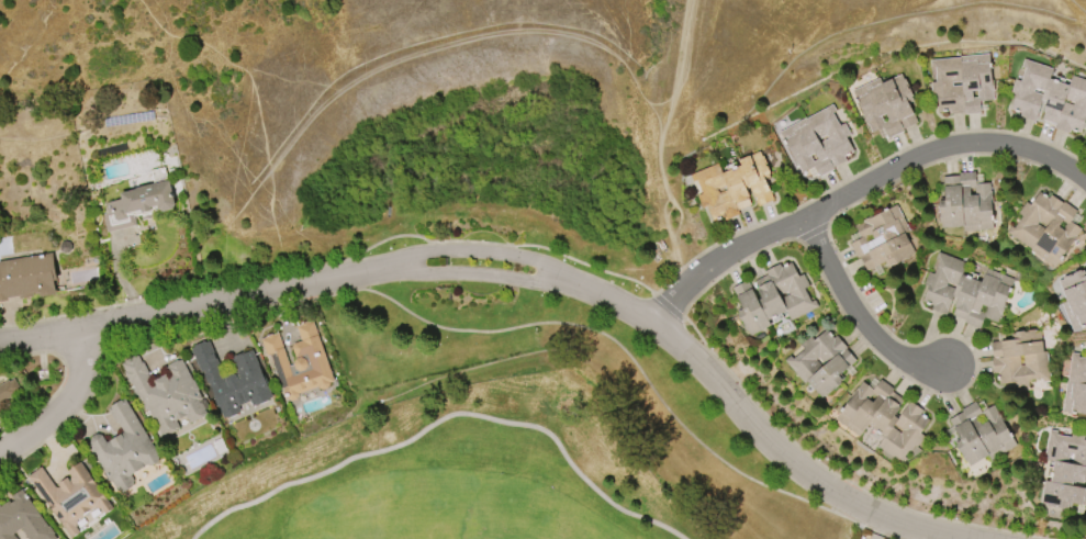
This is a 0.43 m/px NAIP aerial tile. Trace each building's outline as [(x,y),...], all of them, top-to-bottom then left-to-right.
[(928,60),(958,57),(956,56),(987,54),(989,80),(992,80),(993,91),(990,91),(992,100),(978,101),(978,113),(963,114),(963,113),(949,114),(948,110),(937,111),(936,94),(930,94),(929,82),(934,82),(933,68),(928,68),(928,60)] [(1071,76),(1085,81),(1085,119),(1079,133),(1068,130),(1067,133),(1052,128),(1053,125),(1040,120),(1043,112),(1041,111),(1045,101),(1041,100),(1033,122),(1019,116),(1020,113),(1008,109),(1014,94),(1008,93),(1012,79),(1019,81),(1022,69),(1019,67),(1022,58),(1052,69),(1048,79),(1067,86),(1071,76)] [(851,91),(877,79),(880,83),(899,75),(902,80),(904,79),(913,97),(911,97),(913,102),(908,104),(916,123),(902,130),(903,132),(887,138),(883,126),(870,133),(866,125),(865,126),(861,116),(862,115),(851,91)] [(779,132),(830,104),(835,112),(831,113),(838,126),(842,123),(849,135),(844,138),(852,153),(842,157),(844,160),(832,167),(833,169),(818,178),(811,166),(800,172),(796,166),(795,166),(790,155),(779,132)] [(717,162),(720,172),(739,165),(737,159),(758,150),(760,156),(762,156),(769,173),(768,173),(769,177),(763,179),(772,200),(757,206),(749,187),(743,189),(748,196),(747,198),(750,205),(737,211),(739,214),(724,221),(723,216),(712,221),(706,206),(701,207),(696,195),(701,193),(695,180),(692,182),(688,175),(717,162)] [(992,229),(962,232),(962,227),(940,228),(939,223),(938,223),(937,203),(938,203),(938,201),(943,200),(941,178),(958,177),(958,173),(973,172),(974,184),(988,183),(988,192),(989,192),(990,203),(989,203),(992,229)] [(134,225),(104,233),(100,215),(105,214),(102,203),(120,200),(117,193),(134,190),(134,188),(166,180),(166,181),(168,181),(173,204),(171,210),(161,212),(157,209),(157,211),(150,212),(153,218),(141,221),(139,215),(134,216),(132,215),(134,225)] [(1053,267),(1029,250),(1030,249),(1006,232),(1009,226),(1012,228),(1021,217),(1017,214),(1025,202),(1029,205),(1038,192),(1046,199),(1050,195),(1061,203),(1062,202),(1076,211),(1068,222),(1079,229),(1075,236),(1076,237),(1070,247),(1068,246),(1053,267)] [(864,271),(858,258),(855,259),(848,244),(859,238),(853,226),(861,222),(860,221),(869,216),(869,218),(894,205),(907,232),(903,234),(913,254),(887,267),(884,261),(864,271)] [(936,252),(964,263),(960,276),(979,283),(985,269),(1011,279),(1015,272),(1025,276),(1021,284),(1011,281),(1003,303),(1004,304),(999,315),(998,314),(995,323),(982,317),(977,329),(963,323),(964,319),(951,315),(953,307),(952,307),(954,300),(951,297),(944,316),(929,310),(930,306),(919,302),(926,287),(921,285),(926,272),(932,274),(937,260),(933,259),(936,252)] [(7,301),(0,302),(0,262),(52,254),(56,281),(53,281),(55,295),(38,297),(37,293),(32,294),(32,296),(19,299),(19,296),(5,299),(7,301)] [(817,307),(788,322),(783,312),(766,321),(769,326),(749,336),(746,332),(744,332),(736,315),(737,314),(736,312),(740,310),(730,289),(747,280),(757,300),(760,299),(754,289),(757,288),(752,281),(765,274),(763,271),(777,263),(780,267),(790,262),(797,277),(800,274),(807,287),(803,289),(809,302),(813,300),(817,307)] [(1084,276),(1085,275),(1085,324),(1071,330),(1060,304),(1065,301),(1056,281),(1062,279),(1061,278),(1078,270),(1079,272),(1082,271),(1084,276)] [(311,321),(333,381),(327,383),(328,384),(326,389),(322,390),(316,389),(316,388),(296,394),(296,395),(295,400),(290,401),(282,397),(279,386),(277,388),(275,381),(276,381),(267,355),(265,356),(259,339),(264,337),(265,336),(270,335),(271,335),(277,334),(288,366),(292,364),(294,359),(290,348),(291,346),(292,344),(299,341),(294,327),(299,325),(299,324),(305,322),(305,323),(311,321)] [(1027,386),(1014,388),(1014,383),(998,385),(996,373),(992,374),(989,358),(992,358),(989,343),(1011,339),(1011,334),(1014,334),(1014,333),(1022,332),(1022,333),(1026,333),(1026,330),(1033,329),(1033,332),(1039,330),(1041,352),(1044,352),(1049,381),(1041,382),(1040,379),(1026,380),(1027,386)] [(792,359),(803,349),(799,346),(809,337),(813,340),(825,330),(831,338),(835,336),(846,348),(844,349),(854,361),(838,377),(841,380),(839,382),(840,383),(825,396),(824,395),(820,397),(805,381),(803,383),(783,361),(788,356),(792,359)] [(249,350),(260,375),(262,375),(266,383),(265,384),(270,397),(266,398),(267,401),(256,405),(255,404),(250,406),(248,402),(237,406),(239,412),(236,413),(237,414),(225,419),(225,418),(222,419),(217,407),(216,408),(211,397),(213,397),(208,384),(205,385),(201,374),(202,373),(202,371),(199,372),(189,349),(192,347),(192,346),(202,341),(203,343),(206,341),(217,366),(215,367),(221,380),(223,379),(224,375),(229,372),(234,374),(236,373),(231,359),(233,358),(232,357),(242,352),(242,353),(249,350)] [(1077,357),(1085,358),(1085,415),(1061,412),(1064,382),(1065,382),(1068,352),(1077,353),(1077,357)] [(160,438),(146,408),(144,409),(130,383),(128,384),(122,372),(123,372),(120,364),(123,362),(123,361),(132,357),(133,358),(136,356),(139,363),(142,362),(147,374),(146,374),(152,386),(154,384),(153,381),(164,375),(166,379),(168,377),(164,368),(167,367),(166,366),(176,360),(176,361),(180,360),(200,400),(199,401),(202,398),(206,407),(203,409),(205,414),(188,424),(183,416),(173,422),(178,429),(160,438)] [(20,391),(0,402),(0,384),(7,380),(8,382),(13,379),(20,391)] [(900,463),(876,447),(883,437),(865,425),(858,437),(833,419),(849,398),(848,397),(854,388),(855,389),(861,381),(872,389),(878,379),(893,389),(891,392),(903,400),(897,407),(899,408),(893,416),(896,418),(908,401),(921,411),(919,414),(928,420),(918,434),(921,437),(914,448),(910,446),(903,457),(905,459),(900,463)] [(123,400),(158,459),(157,462),(150,467),(146,465),(145,464),(128,474),(132,481),(131,486),(120,493),(115,493),(110,482),(108,483),(85,445),(88,442),(89,437),(94,434),(100,435),(104,443),(122,433),(116,423),(114,424),(105,409),(123,400)] [(1015,446),(989,460),(986,456),(967,467),(965,462),(963,463),(953,446),(955,446),(953,443),(958,440),(947,420),(960,413),(959,409),(973,402),(979,413),(992,405),(996,413),(998,413),(999,416),(999,418),(1015,446)] [(1082,440),(1085,441),(1085,483),(1081,482),(1079,487),(1085,489),(1085,506),(1068,503),(1067,508),(1063,508),(1062,509),(1044,506),(1044,505),(1039,504),(1043,481),(1048,482),(1052,461),(1042,459),(1048,430),(1055,431),(1054,435),(1068,438),(1070,433),(1083,435),(1082,440)] [(69,538),(25,476),(40,467),(54,487),(58,487),(56,484),(66,478),(68,481),(69,476),(65,472),(78,462),(111,508),(103,514),(100,508),(92,508),(76,520),(74,528),(78,532),(69,538)] [(12,536),(14,538),(0,538),(0,506),(11,499),(10,497),(20,490),(23,495),(24,495),(26,498),(25,498),(46,528),(48,527),(53,534),(52,535),(54,538),(26,538),(20,530),(12,536)]
